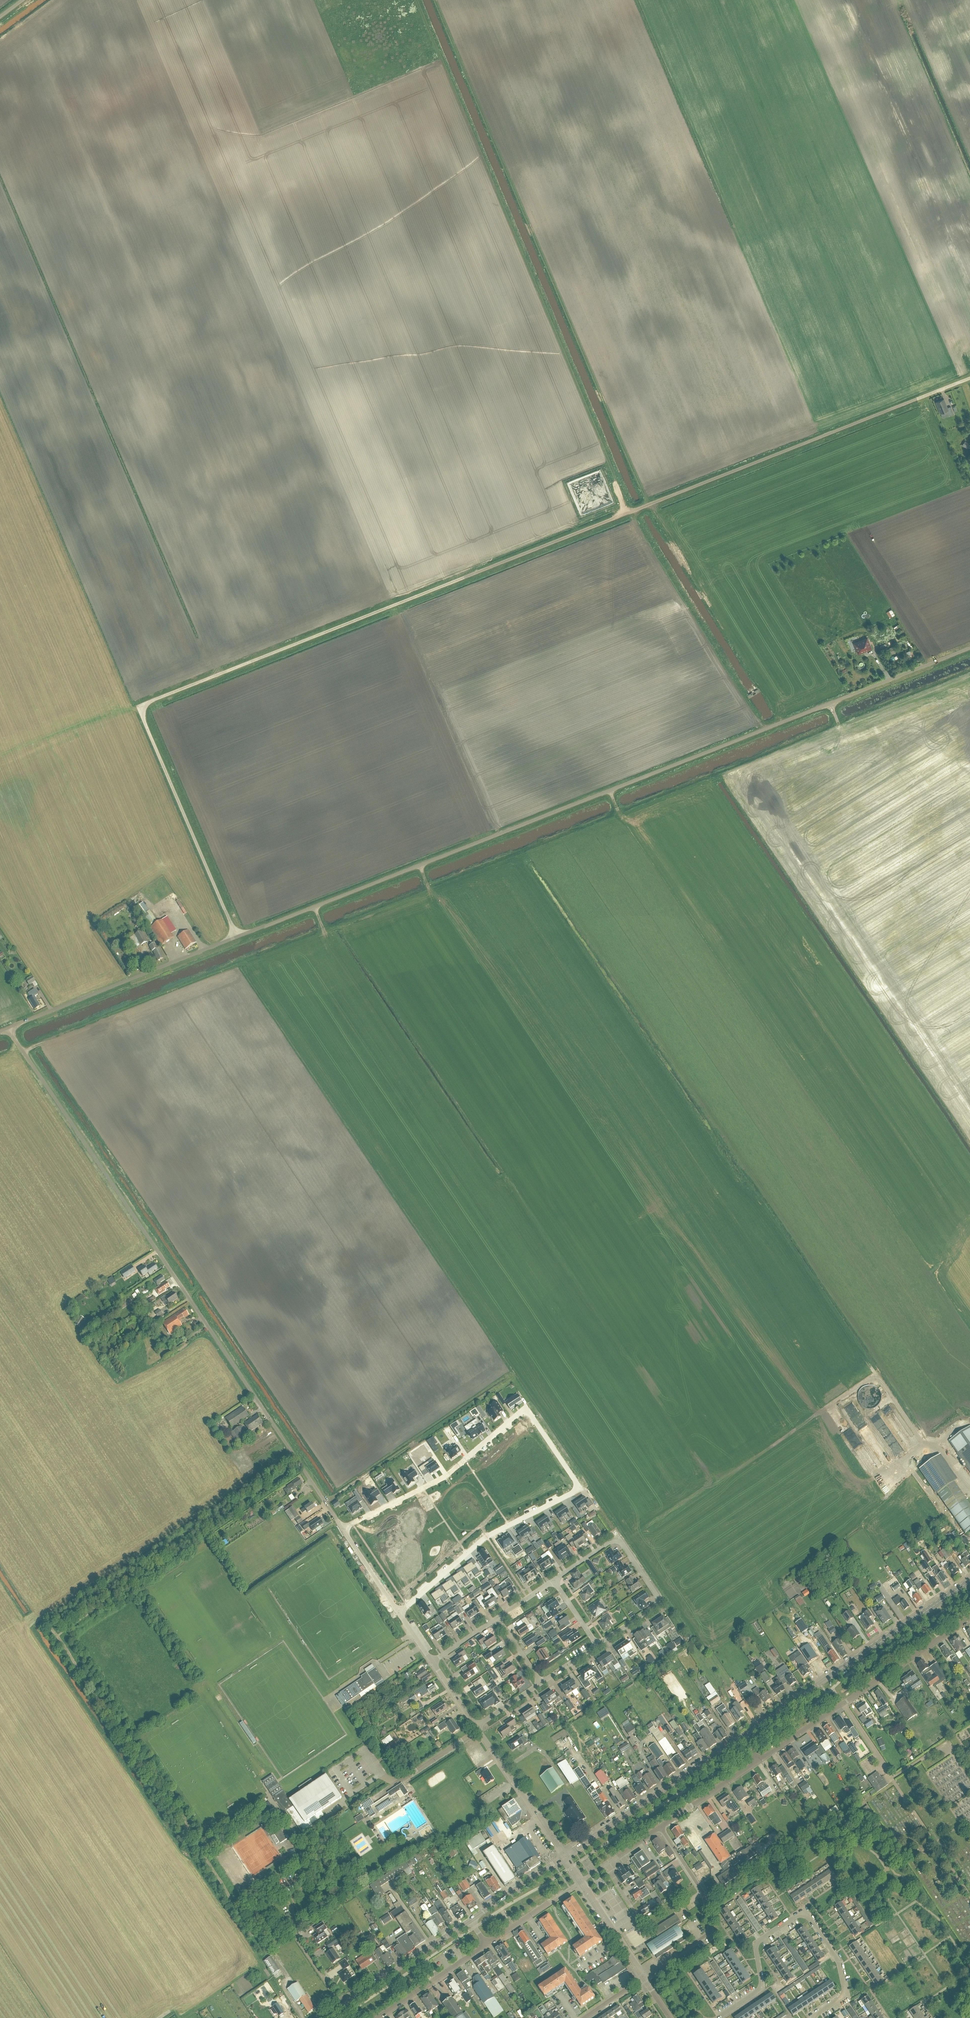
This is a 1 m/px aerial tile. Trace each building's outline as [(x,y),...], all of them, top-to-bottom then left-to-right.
[(951,406),(947,408),(944,399),(936,402),(940,413),(948,410),(950,415),(953,414),(951,406)] [(891,608),(886,611),(889,617),(894,614),(891,608)] [(858,652),(870,648),(867,638),(855,643),(858,652)] [(886,649),(888,655),(896,652),(893,646),(886,649)] [(908,663),(914,661),(912,657),(914,656),(911,649),(904,652),(908,663)] [(142,903),(135,907),(141,916),(147,912),(142,903)] [(147,912),(141,916),(148,926),(155,922),(147,912)] [(174,937),(163,920),(149,929),(161,946),(174,937)] [(141,946),(150,940),(144,930),(134,935),(141,946)] [(188,930),(177,937),(185,949),(195,943),(188,930)] [(157,949),(155,944),(149,946),(152,952),(153,952),(157,961),(163,958),(159,948),(157,949)] [(29,986),(35,982),(32,977),(26,981),(29,986)] [(38,994),(35,990),(32,993),(31,991),(27,993),(30,999),(28,1000),(34,1009),(40,1006),(34,997),(38,994)] [(152,1272),(157,1269),(154,1264),(146,1270),(143,1266),(138,1270),(142,1277),(148,1273),(149,1276),(153,1273),(152,1272)] [(135,1272),(131,1266),(123,1272),(127,1278),(135,1272)] [(157,1286),(160,1284),(160,1283),(165,1280),(161,1276),(154,1281),(157,1286)] [(159,1295),(165,1291),(165,1290),(169,1287),(166,1282),(159,1287),(155,1290),(159,1295)] [(146,1291),(144,1288),(139,1291),(142,1296),(149,1292),(147,1289),(146,1291)] [(177,1299),(173,1293),(165,1298),(164,1297),(161,1299),(166,1306),(169,1304),(177,1299)] [(125,1302),(117,1307),(120,1311),(128,1306),(125,1302)] [(159,1320),(164,1317),(160,1310),(155,1313),(159,1320)] [(184,1311),(183,1310),(162,1324),(169,1335),(182,1326),(179,1322),(189,1315),(185,1310),(184,1311)] [(868,1409),(869,1409),(870,1409),(871,1409),(872,1409),(873,1409),(874,1409),(875,1408),(876,1408),(876,1407),(877,1407),(878,1406),(879,1405),(879,1404),(880,1404),(880,1403),(881,1402),(881,1401),(881,1400),(881,1399),(881,1398),(881,1397),(881,1396),(881,1395),(881,1394),(880,1393),(880,1392),(879,1391),(879,1390),(878,1390),(877,1389),(876,1388),(875,1387),(874,1387),(873,1387),(872,1386),(871,1386),(870,1386),(869,1386),(868,1386),(867,1387),(866,1387),(865,1387),(864,1388),(863,1388),(862,1389),(862,1390),(861,1390),(860,1391),(860,1392),(859,1393),(859,1394),(859,1395),(858,1396),(858,1397),(858,1398),(858,1399),(858,1400),(859,1401),(859,1402),(859,1403),(860,1404),(861,1405),(862,1406),(862,1407),(863,1407),(864,1408),(865,1408),(866,1409),(867,1409),(868,1409)] [(510,1402),(507,1404),(511,1410),(522,1402),(518,1397),(515,1398),(514,1397),(509,1400),(510,1402)] [(503,1412),(501,1408),(497,1402),(491,1406),(493,1410),(492,1411),(492,1410),(491,1411),(488,1414),(491,1418),(491,1417),(494,1422),(501,1417),(499,1415),(503,1412)] [(231,1428),(248,1416),(242,1407),(225,1418),(231,1428)] [(476,1409),(470,1413),(473,1417),(475,1416),(476,1418),(480,1415),(476,1409)] [(249,1432),(262,1423),(257,1415),(244,1424),(249,1432)] [(879,1415),(871,1421),(874,1426),(882,1420),(879,1415)] [(470,1436),(473,1440),(478,1437),(479,1437),(482,1435),(482,1434),(485,1431),(480,1424),(477,1420),(469,1425),(472,1430),(467,1433),(469,1437),(470,1436)] [(457,1422),(450,1427),(454,1432),(457,1430),(456,1429),(459,1426),(457,1422)] [(238,1441),(247,1435),(241,1426),(232,1432),(238,1441)] [(949,1442),(969,1472),(969,1427),(949,1442)] [(433,1443),(436,1441),(433,1438),(428,1442),(435,1453),(438,1451),(433,1443)] [(452,1447),(445,1451),(451,1460),(458,1456),(457,1455),(461,1452),(457,1446),(453,1449),(452,1447)] [(937,1494),(965,1534),(969,1531),(969,1506),(954,1482),(937,1457),(920,1469),(937,1494)] [(427,1469),(431,1475),(433,1473),(434,1474),(436,1472),(440,1469),(435,1463),(431,1466),(428,1462),(419,1469),(422,1473),(427,1469)] [(413,1479),(415,1478),(418,1476),(414,1470),(409,1473),(402,1477),(409,1487),(415,1483),(413,1479)] [(892,1477),(887,1484),(892,1488),(897,1481),(892,1477)] [(290,1492),(294,1490),(294,1489),(298,1486),(297,1486),(302,1483),(299,1478),(291,1483),(292,1483),(286,1487),(287,1487),(284,1490),(287,1494),(290,1492)] [(388,1486),(382,1490),(386,1496),(392,1492),(393,1495),(400,1490),(394,1481),(387,1485),(388,1486)] [(371,1492),(364,1496),(371,1506),(378,1502),(375,1498),(380,1495),(376,1490),(372,1492),(371,1492)] [(359,1504),(363,1501),(359,1496),(353,1499),(355,1503),(348,1508),(353,1515),(362,1508),(359,1504)] [(584,1497),(579,1500),(583,1507),(586,1505),(588,1509),(593,1505),(589,1499),(587,1501),(584,1497)] [(583,1507),(579,1500),(573,1504),(580,1514),(583,1513),(580,1509),(583,1507)] [(308,1513),(314,1509),(311,1503),(304,1508),(301,1511),(303,1513),(306,1511),(308,1513)] [(565,1506),(560,1510),(565,1517),(568,1515),(570,1518),(572,1517),(565,1506)] [(291,1521),(299,1516),(292,1507),(285,1512),(291,1521)] [(565,1517),(560,1510),(555,1513),(562,1524),(564,1522),(562,1519),(565,1517)] [(546,1516),(541,1519),(546,1527),(549,1525),(551,1528),(553,1526),(546,1516)] [(321,1529),(320,1526),(323,1524),(318,1518),(308,1525),(307,1522),(301,1526),(304,1531),(310,1527),(312,1531),(316,1529),(317,1532),(321,1529)] [(543,1529),(546,1527),(541,1519),(536,1523),(543,1533),(545,1532),(543,1529)] [(589,1528),(585,1523),(582,1525),(587,1533),(590,1531),(595,1538),(601,1534),(594,1524),(589,1528)] [(522,1529),(527,1536),(530,1534),(532,1537),(534,1536),(527,1526),(522,1529)] [(524,1538),(527,1536),(522,1529),(517,1532),(520,1537),(517,1539),(521,1545),(526,1541),(524,1538)] [(576,1538),(582,1546),(587,1543),(584,1540),(587,1538),(582,1531),(578,1534),(579,1536),(576,1538)] [(955,1531),(952,1533),(956,1540),(954,1541),(955,1543),(957,1542),(957,1543),(961,1540),(955,1531)] [(499,1542),(498,1542),(499,1542),(504,1550),(503,1550),(504,1550),(509,1547),(515,1556),(523,1551),(519,1546),(514,1549),(511,1545),(514,1543),(515,1543),(514,1543),(509,1535),(499,1542)] [(582,1546),(576,1538),(573,1540),(570,1535),(565,1538),(572,1548),(575,1546),(577,1549),(582,1546)] [(915,1545),(922,1539),(919,1536),(912,1541),(915,1545)] [(556,1544),(565,1557),(570,1554),(564,1545),(561,1547),(558,1543),(556,1544)] [(560,1561),(565,1557),(556,1544),(554,1546),(557,1550),(554,1552),(560,1561)] [(946,1560),(951,1556),(946,1548),(941,1551),(939,1553),(942,1558),(944,1557),(946,1560)] [(491,1558),(485,1549),(479,1554),(483,1560),(480,1562),(484,1568),(489,1565),(487,1561),(491,1558)] [(614,1554),(611,1550),(605,1553),(608,1558),(608,1559),(612,1565),(622,1558),(618,1552),(614,1554)] [(543,1560),(549,1569),(551,1567),(551,1566),(553,1565),(550,1559),(552,1557),(549,1552),(546,1554),(548,1556),(543,1560)] [(928,1563),(931,1561),(925,1552),(922,1555),(928,1563)] [(969,1564),(969,1563),(966,1558),(969,1556),(966,1552),(960,1556),(962,1560),(961,1561),(965,1568),(969,1564)] [(514,1558),(511,1560),(507,1554),(504,1557),(510,1566),(516,1561),(514,1558)] [(546,1570),(549,1569),(543,1560),(538,1563),(536,1560),(533,1562),(537,1568),(539,1566),(543,1572),(546,1570)] [(470,1564),(463,1569),(467,1575),(468,1575),(467,1574),(472,1571),(476,1577),(481,1574),(475,1565),(474,1565),(471,1561),(469,1563),(470,1564)] [(926,1562),(921,1565),(926,1571),(930,1568),(926,1562)] [(624,1568),(621,1563),(616,1566),(619,1571),(618,1572),(622,1578),(631,1572),(627,1566),(624,1568)] [(945,1567),(947,1570),(949,1569),(953,1576),(959,1572),(954,1565),(953,1566),(951,1563),(945,1567)] [(526,1571),(532,1580),(537,1576),(534,1570),(536,1569),(533,1564),(528,1567),(529,1569),(526,1571)] [(501,1565),(494,1570),(497,1574),(504,1569),(501,1565)] [(945,1575),(943,1571),(942,1572),(940,1569),(939,1569),(937,1565),(932,1568),(935,1572),(934,1573),(936,1576),(938,1575),(941,1579),(943,1582),(944,1582),(945,1582),(946,1581),(947,1580),(948,1580),(945,1575)] [(459,1573),(452,1578),(457,1584),(457,1583),(461,1580),(465,1586),(470,1583),(464,1574),(463,1574),(460,1570),(458,1572),(459,1573)] [(575,1589),(584,1583),(586,1582),(583,1578),(582,1576),(581,1576),(577,1570),(571,1574),(575,1580),(571,1583),(575,1589)] [(532,1580),(526,1571),(523,1573),(522,1571),(517,1574),(520,1579),(523,1578),(527,1583),(532,1580)] [(929,1574),(925,1576),(930,1582),(929,1582),(934,1589),(934,1588),(935,1589),(937,1587),(939,1585),(934,1578),(932,1579),(929,1574)] [(504,1587),(509,1595),(514,1592),(510,1585),(513,1584),(509,1578),(504,1582),(507,1585),(504,1587)] [(634,1583),(631,1578),(626,1582),(629,1586),(628,1587),(632,1593),(641,1587),(637,1581),(634,1583)] [(449,1582),(442,1587),(446,1593),(447,1593),(446,1592),(450,1589),(455,1595),(460,1592),(453,1583),(450,1579),(448,1581),(449,1582)] [(920,1581),(918,1579),(913,1582),(919,1590),(922,1588),(926,1595),(931,1592),(928,1587),(928,1586),(927,1585),(925,1586),(922,1580),(920,1581)] [(910,1590),(915,1586),(911,1580),(906,1583),(910,1590)] [(585,1602),(592,1597),(590,1595),(594,1593),(589,1585),(583,1589),(585,1592),(580,1595),(585,1602)] [(509,1595),(504,1587),(501,1589),(499,1586),(494,1589),(497,1594),(500,1592),(504,1598),(509,1595)] [(438,1591),(431,1595),(436,1602),(435,1601),(440,1598),(444,1604),(449,1601),(443,1592),(442,1592),(439,1588),(437,1590),(438,1591)] [(481,1593),(479,1589),(472,1594),(475,1598),(481,1593)] [(487,1598),(493,1606),(498,1603),(494,1597),(497,1596),(492,1589),(487,1592),(490,1597),(487,1598)] [(916,1595),(913,1590),(908,1594),(911,1599),(912,1598),(913,1601),(914,1600),(917,1604),(922,1601),(920,1597),(919,1596),(918,1595),(918,1594),(916,1595)] [(647,1607),(644,1601),(649,1598),(644,1592),(633,1599),(637,1606),(638,1605),(641,1611),(647,1607)] [(878,1603),(884,1599),(881,1594),(874,1599),(878,1603)] [(493,1606),(487,1598),(485,1600),(482,1596),(477,1599),(481,1606),(484,1604),(487,1610),(493,1606)] [(903,1601),(899,1596),(893,1600),(897,1606),(900,1604),(904,1610),(909,1607),(905,1600),(903,1601)] [(548,1620),(553,1617),(558,1613),(555,1609),(559,1606),(555,1599),(545,1606),(545,1607),(542,1609),(546,1615),(545,1615),(548,1620)] [(470,1608),(475,1616),(480,1613),(475,1606),(478,1605),(475,1601),(473,1602),(474,1605),(470,1608)] [(605,1611),(599,1601),(589,1608),(595,1618),(601,1614),(603,1616),(610,1611),(608,1609),(605,1611)] [(424,1615),(425,1616),(429,1613),(430,1616),(435,1612),(431,1606),(428,1608),(424,1602),(418,1606),(422,1612),(421,1613),(423,1615),(424,1615)] [(891,1619),(883,1607),(878,1611),(876,1608),(873,1609),(883,1624),(891,1619)] [(470,1619),(475,1616),(470,1608),(465,1611),(470,1619)] [(843,1615),(845,1618),(847,1622),(851,1620),(854,1618),(849,1610),(843,1615)] [(867,1630),(874,1625),(869,1618),(872,1616),(868,1610),(863,1614),(866,1617),(860,1621),(867,1630)] [(599,1624),(603,1629),(604,1631),(606,1630),(612,1626),(609,1622),(612,1620),(608,1614),(603,1617),(605,1620),(599,1624)] [(561,1631),(566,1628),(564,1624),(569,1621),(565,1615),(557,1621),(561,1626),(559,1628),(561,1631)] [(453,1619),(458,1627),(463,1624),(458,1616),(453,1619)] [(658,1621),(663,1629),(666,1627),(668,1630),(670,1628),(672,1630),(675,1628),(670,1621),(667,1623),(663,1617),(658,1621)] [(529,1631),(533,1629),(533,1628),(532,1625),(530,1625),(526,1618),(521,1621),(524,1625),(516,1630),(521,1636),(529,1631)] [(454,1630),(458,1627),(453,1619),(448,1622),(454,1630)] [(542,1626),(545,1630),(552,1625),(549,1620),(542,1626)] [(801,1620),(795,1624),(802,1634),(808,1630),(801,1620)] [(824,1623),(828,1629),(832,1626),(829,1620),(824,1623)] [(660,1631),(663,1629),(658,1621),(652,1624),(656,1630),(653,1632),(657,1637),(662,1634),(660,1631)] [(853,1639),(859,1635),(853,1626),(847,1630),(853,1639)] [(436,1630),(442,1638),(446,1635),(441,1627),(436,1630)] [(442,1638),(436,1630),(435,1628),(430,1631),(437,1641),(442,1638)] [(553,1638),(558,1635),(554,1629),(549,1633),(553,1638)] [(790,1629),(788,1630),(793,1639),(796,1637),(790,1629)] [(576,1631),(572,1633),(570,1630),(568,1631),(560,1636),(564,1642),(569,1639),(572,1643),(580,1637),(576,1631)] [(644,1640),(645,1641),(648,1639),(650,1642),(654,1639),(651,1634),(648,1635),(645,1630),(640,1634),(644,1640)] [(644,1640),(640,1634),(640,1633),(634,1636),(638,1642),(635,1644),(639,1649),(646,1644),(645,1641),(644,1640)] [(496,1641),(492,1635),(485,1640),(483,1636),(477,1640),(481,1646),(484,1644),(487,1648),(494,1643),(496,1641)] [(538,1641),(534,1635),(524,1641),(528,1647),(535,1643),(538,1647),(545,1643),(542,1638),(538,1641)] [(556,1636),(551,1639),(555,1646),(560,1642),(556,1636)] [(822,1636),(818,1639),(828,1654),(834,1664),(839,1660),(837,1657),(833,1651),(832,1651),(822,1636)] [(963,1643),(958,1636),(950,1641),(957,1653),(959,1651),(962,1655),(965,1653),(963,1649),(966,1647),(963,1643)] [(847,1655),(844,1650),(841,1645),(842,1645),(838,1639),(832,1643),(836,1648),(839,1653),(840,1653),(843,1657),(847,1655)] [(627,1641),(621,1645),(627,1653),(630,1658),(637,1653),(636,1652),(637,1651),(634,1645),(631,1647),(627,1641)] [(809,1663),(818,1657),(808,1643),(799,1649),(809,1663)] [(621,1657),(627,1653),(621,1645),(615,1649),(621,1657)] [(946,1649),(944,1646),(941,1648),(944,1653),(943,1653),(947,1659),(950,1657),(951,1659),(953,1658),(947,1649),(946,1649)] [(457,1668),(465,1662),(462,1657),(466,1655),(462,1649),(457,1653),(459,1657),(452,1661),(454,1664),(457,1668)] [(505,1655),(501,1649),(492,1655),(490,1651),(484,1656),(487,1660),(493,1656),(496,1662),(502,1657),(505,1655)] [(549,1658),(543,1649),(537,1654),(540,1659),(539,1660),(542,1663),(547,1660),(549,1663),(554,1659),(552,1656),(549,1658)] [(792,1656),(795,1660),(802,1656),(799,1651),(792,1656)] [(603,1657),(608,1665),(611,1663),(614,1667),(618,1664),(614,1658),(612,1659),(608,1654),(603,1657)] [(807,1664),(802,1656),(795,1660),(800,1668),(799,1669),(804,1677),(809,1673),(804,1666),(807,1664)] [(959,1670),(964,1668),(956,1656),(952,1659),(959,1670)] [(605,1667),(608,1665),(603,1657),(598,1661),(601,1667),(599,1668),(602,1673),(607,1670),(605,1667)] [(466,1681),(475,1674),(472,1670),(476,1667),(473,1662),(467,1666),(469,1670),(461,1675),(466,1681)] [(925,1667),(922,1662),(917,1665),(920,1669),(919,1669),(924,1676),(923,1677),(930,1687),(945,1676),(936,1663),(930,1667),(935,1675),(932,1677),(929,1673),(930,1672),(926,1666),(925,1667)] [(515,1670),(511,1663),(505,1668),(502,1664),(496,1668),(503,1679),(507,1676),(507,1675),(515,1670)] [(762,1664),(758,1667),(755,1669),(758,1674),(766,1685),(771,1682),(763,1671),(765,1669),(762,1664)] [(778,1677),(781,1681),(785,1679),(790,1686),(796,1682),(791,1674),(790,1675),(789,1674),(790,1673),(785,1665),(787,1668),(782,1671),(781,1669),(776,1673),(775,1672),(778,1677)] [(585,1670),(591,1679),(594,1678),(597,1682),(603,1678),(599,1672),(595,1674),(591,1667),(590,1667),(589,1667),(588,1668),(587,1668),(587,1669),(585,1670)] [(383,1680),(375,1669),(362,1678),(362,1677),(361,1677),(362,1679),(340,1693),(347,1703),(359,1695),(374,1685),(375,1686),(383,1680)] [(428,1674),(425,1670),(416,1675),(419,1680),(421,1679),(424,1683),(429,1679),(432,1676),(430,1673),(428,1674)] [(588,1681),(591,1679),(585,1670),(583,1672),(582,1672),(581,1672),(580,1673),(580,1674),(584,1681),(581,1683),(585,1690),(591,1686),(588,1681)] [(410,1684),(415,1681),(409,1672),(404,1676),(410,1684)] [(917,1680),(915,1678),(916,1678),(912,1672),(907,1675),(908,1676),(901,1680),(905,1686),(908,1684),(913,1691),(922,1685),(918,1679),(917,1680)] [(518,1680),(515,1676),(510,1680),(512,1683),(512,1684),(516,1690),(519,1688),(522,1687),(521,1686),(525,1684),(521,1678),(518,1680)] [(780,1682),(781,1681),(778,1677),(773,1680),(777,1686),(773,1688),(777,1694),(785,1689),(781,1683),(780,1684),(780,1682)] [(476,1697),(485,1692),(483,1688),(486,1686),(482,1679),(475,1683),(477,1687),(472,1691),(476,1697)] [(374,1685),(359,1695),(361,1697),(384,1682),(383,1680),(375,1686),(374,1685)] [(567,1684),(572,1692),(575,1696),(579,1693),(576,1690),(578,1688),(572,1680),(567,1684)] [(437,1689),(433,1684),(430,1686),(426,1689),(425,1686),(419,1691),(419,1690),(414,1693),(416,1696),(420,1694),(422,1697),(429,1692),(430,1694),(433,1692),(433,1691),(437,1689)] [(566,1696),(572,1692),(567,1684),(561,1688),(566,1696)] [(761,1693),(757,1687),(753,1690),(757,1697),(760,1695),(765,1703),(771,1699),(766,1690),(761,1693)] [(586,1701),(591,1698),(585,1690),(581,1693),(586,1701)] [(876,1711),(879,1715),(888,1709),(885,1705),(888,1703),(882,1695),(879,1691),(875,1693),(878,1698),(877,1698),(883,1706),(876,1711)] [(547,1695),(553,1703),(555,1701),(557,1704),(562,1700),(558,1693),(555,1696),(552,1692),(547,1695)] [(412,1702),(417,1698),(414,1693),(409,1696),(412,1702)] [(495,1706),(500,1703),(493,1693),(487,1697),(480,1702),(485,1710),(494,1704),(495,1706)] [(550,1705),(553,1703),(547,1695),(542,1698),(545,1704),(543,1705),(547,1712),(552,1708),(550,1705)] [(712,1706),(720,1700),(717,1695),(708,1701),(712,1706)] [(907,1721),(916,1715),(904,1699),(895,1705),(907,1721)] [(571,1712),(575,1709),(569,1701),(565,1703),(571,1712)] [(744,1717),(741,1712),(744,1711),(742,1709),(738,1702),(733,1705),(735,1708),(731,1710),(738,1721),(744,1717)] [(447,1709),(443,1703),(440,1705),(440,1704),(432,1709),(437,1716),(447,1709)] [(864,1705),(863,1703),(856,1707),(861,1714),(863,1712),(866,1717),(872,1713),(866,1703),(864,1705)] [(725,1716),(722,1711),(726,1709),(724,1705),(716,1710),(719,1713),(722,1718),(729,1728),(734,1724),(728,1714),(725,1716)] [(525,1719),(535,1713),(531,1706),(521,1713),(525,1719)] [(596,1713),(600,1719),(609,1714),(605,1708),(596,1713)] [(544,1727),(548,1724),(541,1714),(538,1717),(544,1727)] [(854,1727),(849,1721),(845,1724),(840,1717),(834,1721),(841,1731),(842,1730),(845,1734),(847,1734),(850,1732),(853,1736),(857,1733),(853,1727),(854,1727)] [(503,1737),(512,1732),(515,1729),(513,1726),(516,1724),(512,1718),(505,1723),(507,1725),(499,1731),(503,1737)] [(867,1729),(874,1724),(870,1719),(863,1723),(867,1729)] [(437,1727),(441,1732),(448,1727),(453,1734),(459,1730),(453,1720),(448,1723),(446,1721),(437,1727)] [(664,1738),(657,1728),(653,1722),(647,1726),(649,1729),(670,1760),(672,1759),(675,1764),(676,1764),(679,1769),(685,1765),(682,1760),(679,1754),(675,1757),(673,1755),(676,1753),(665,1738),(664,1738)] [(686,1733),(689,1730),(684,1723),(681,1725),(686,1733)] [(700,1732),(704,1738),(704,1739),(710,1748),(717,1743),(714,1739),(715,1739),(711,1734),(706,1727),(706,1728),(704,1725),(700,1728),(697,1723),(694,1726),(698,1733),(700,1732)] [(629,1736),(636,1731),(631,1724),(624,1728),(629,1736)] [(834,1733),(830,1726),(829,1725),(827,1726),(824,1728),(829,1737),(829,1736),(834,1743),(839,1740),(834,1733)] [(719,1737),(721,1741),(727,1736),(725,1733),(725,1732),(722,1728),(721,1729),(719,1726),(714,1729),(716,1732),(715,1733),(718,1737),(719,1737)] [(824,1749),(830,1745),(827,1740),(821,1730),(815,1734),(822,1743),(820,1744),(824,1749)] [(702,1739),(698,1733),(694,1735),(698,1742),(697,1743),(701,1749),(702,1749),(704,1752),(708,1749),(702,1739)] [(384,1745),(392,1740),(389,1735),(381,1740),(384,1745)] [(528,1743),(523,1737),(520,1739),(519,1737),(508,1744),(512,1751),(523,1744),(524,1746),(528,1743)] [(881,1750),(886,1748),(881,1738),(877,1740),(881,1750)] [(397,1745),(394,1741),(388,1746),(390,1750),(397,1745)] [(685,1746),(688,1750),(693,1757),(697,1754),(693,1747),(690,1743),(688,1745),(686,1741),(683,1743),(685,1746)] [(622,1753),(631,1748),(627,1742),(618,1748),(622,1753)] [(843,1748),(842,1749),(846,1755),(851,1751),(844,1742),(841,1744),(843,1748)] [(662,1763),(659,1758),(663,1755),(655,1743),(649,1747),(653,1753),(658,1760),(657,1760),(662,1768),(663,1768),(665,1772),(666,1771),(669,1776),(675,1772),(673,1768),(670,1763),(669,1764),(667,1761),(666,1762),(665,1761),(662,1763)] [(688,1750),(685,1746),(683,1743),(681,1744),(683,1747),(681,1744),(677,1746),(680,1751),(681,1750),(683,1754),(687,1761),(693,1757),(688,1750)] [(817,1748),(813,1743),(802,1750),(807,1757),(815,1752),(818,1755),(824,1751),(820,1746),(817,1748)] [(836,1757),(840,1755),(836,1747),(831,1750),(836,1757)] [(799,1762),(796,1758),(799,1756),(794,1749),(788,1753),(793,1760),(796,1764),(799,1762)] [(789,1769),(795,1765),(787,1753),(781,1757),(789,1769)] [(824,1764),(830,1760),(826,1753),(820,1757),(824,1764)] [(660,1768),(655,1760),(650,1763),(656,1771),(654,1772),(661,1781),(667,1777),(661,1768),(660,1768)] [(778,1769),(776,1766),(770,1769),(776,1777),(781,1774),(783,1777),(785,1779),(786,1779),(790,1784),(793,1782),(788,1773),(783,1766),(778,1769)] [(603,1814),(606,1818),(614,1813),(611,1809),(613,1808),(601,1790),(600,1788),(596,1791),(595,1789),(599,1786),(596,1782),(591,1785),(579,1767),(574,1771),(594,1800),(599,1797),(600,1798),(595,1801),(598,1807),(603,1814)] [(539,1776),(550,1794),(563,1786),(552,1768),(539,1776)] [(484,1772),(482,1769),(476,1773),(479,1777),(482,1776),(488,1784),(494,1780),(489,1773),(490,1773),(487,1770),(484,1772)] [(647,1775),(644,1770),(637,1774),(640,1779),(642,1778),(650,1789),(656,1784),(654,1781),(654,1780),(650,1773),(647,1775)] [(602,1786),(609,1781),(602,1771),(595,1775),(602,1786)] [(880,1779),(876,1774),(873,1776),(874,1777),(873,1778),(871,1776),(867,1779),(877,1793),(881,1790),(888,1785),(882,1777),(880,1779)] [(289,1800),(272,1775),(263,1782),(284,1813),(287,1811),(303,1834),(314,1827),(312,1824),(324,1816),(322,1812),(342,1798),(326,1775),(314,1783),(311,1779),(299,1788),(302,1792),(289,1800)] [(764,1784),(758,1775),(753,1779),(755,1782),(757,1786),(760,1790),(758,1791),(762,1797),(771,1792),(767,1785),(766,1786),(764,1784)] [(628,1800),(629,1803),(633,1800),(635,1798),(629,1789),(627,1785),(629,1784),(626,1779),(617,1785),(620,1789),(619,1790),(626,1801),(628,1800)] [(806,1790),(810,1787),(806,1781),(799,1785),(803,1792),(806,1790)] [(635,1788),(640,1795),(646,1791),(642,1784),(640,1785),(638,1782),(636,1783),(634,1784),(636,1787),(635,1788)] [(409,1793),(402,1783),(388,1793),(390,1797),(400,1790),(404,1796),(409,1793)] [(740,1802),(748,1797),(741,1787),(734,1792),(740,1802)] [(613,1788),(610,1790),(613,1796),(611,1797),(616,1804),(617,1805),(620,1809),(625,1805),(617,1793),(617,1794),(613,1788)] [(730,1799),(727,1795),(718,1801),(723,1808),(726,1806),(728,1808),(731,1806),(735,1812),(738,1809),(736,1806),(730,1799)] [(571,1797),(564,1802),(565,1805),(569,1811),(565,1814),(573,1825),(574,1825),(577,1829),(584,1824),(582,1821),(586,1818),(571,1797)] [(756,1802),(753,1797),(746,1802),(749,1806),(752,1805),(756,1802)] [(371,1818),(376,1814),(371,1807),(374,1804),(370,1798),(366,1801),(362,1804),(371,1818)] [(379,1812),(393,1803),(390,1799),(377,1808),(379,1812)] [(518,1823),(516,1820),(519,1818),(519,1816),(521,1816),(522,1814),(521,1812),(521,1811),(514,1800),(499,1811),(506,1822),(508,1820),(512,1827),(518,1823)] [(269,1812),(273,1809),(268,1802),(264,1805),(269,1812)] [(718,1824),(721,1822),(718,1816),(718,1817),(715,1813),(715,1812),(710,1806),(707,1808),(713,1817),(718,1824)] [(867,1806),(863,1809),(867,1815),(871,1811),(867,1806)] [(715,1826),(718,1824),(713,1817),(707,1808),(703,1810),(711,1822),(711,1821),(715,1826)] [(358,1823),(365,1819),(361,1814),(355,1819),(358,1823)] [(751,1815),(747,1818),(752,1824),(756,1821),(754,1818),(753,1819),(751,1815)] [(684,1839),(682,1836),(684,1835),(678,1827),(672,1831),(677,1839),(679,1838),(684,1846),(688,1844),(685,1838),(684,1839)] [(280,1844),(287,1839),(281,1830),(274,1834),(280,1844)] [(729,1830),(724,1833),(728,1840),(734,1837),(729,1830)] [(473,1850),(486,1842),(481,1833),(468,1841),(473,1850)] [(728,1840),(724,1833),(718,1837),(723,1844),(728,1840)] [(717,1878),(722,1886),(739,1875),(734,1866),(737,1864),(739,1863),(741,1866),(750,1860),(757,1855),(756,1854),(751,1846),(744,1851),(744,1850),(738,1854),(736,1853),(730,1857),(718,1838),(717,1838),(714,1834),(713,1835),(713,1834),(710,1835),(711,1836),(705,1840),(721,1865),(720,1866),(725,1873),(717,1878)] [(525,1837),(505,1851),(517,1869),(516,1870),(520,1875),(521,1876),(522,1876),(530,1870),(541,1863),(538,1859),(540,1857),(530,1841),(529,1841),(528,1842),(525,1837)] [(660,1841),(658,1838),(652,1842),(655,1846),(654,1846),(659,1854),(666,1848),(661,1841),(660,1841)] [(513,1875),(494,1846),(483,1853),(505,1886),(505,1887),(516,1879),(513,1875)] [(670,1857),(674,1855),(669,1847),(665,1850),(670,1857)] [(650,1864),(650,1863),(642,1851),(634,1857),(631,1859),(639,1871),(642,1868),(642,1869),(644,1867),(644,1868),(642,1870),(648,1879),(660,1870),(654,1861),(650,1864)] [(483,1870),(487,1867),(484,1861),(479,1864),(483,1870)] [(379,1899),(386,1895),(381,1887),(409,1868),(405,1862),(370,1886),(379,1899)] [(625,1870),(623,1866),(619,1869),(622,1873),(618,1876),(620,1879),(619,1879),(622,1884),(626,1881),(629,1885),(633,1882),(630,1878),(635,1875),(629,1867),(625,1870)] [(671,1872),(669,1869),(663,1873),(666,1876),(668,1875),(675,1884),(682,1880),(675,1870),(671,1872)] [(825,1873),(830,1881),(836,1877),(830,1869),(825,1873)] [(824,1884),(830,1881),(825,1873),(819,1877),(824,1884)] [(661,1894),(667,1890),(663,1884),(666,1882),(661,1876),(658,1878),(660,1881),(655,1885),(661,1894)] [(498,1884),(493,1877),(489,1879),(488,1877),(485,1880),(486,1881),(486,1882),(491,1889),(493,1892),(494,1894),(501,1889),(500,1888),(498,1885),(498,1884)] [(818,1888),(824,1884),(819,1877),(813,1881),(818,1888)] [(465,1881),(460,1884),(465,1892),(470,1888),(465,1881)] [(484,1886),(480,1881),(478,1883),(479,1885),(476,1887),(482,1894),(481,1895),(484,1900),(491,1896),(491,1895),(485,1886),(484,1886)] [(812,1892),(818,1888),(813,1881),(807,1885),(812,1892)] [(445,1894),(444,1891),(440,1885),(436,1888),(444,1900),(448,1898),(450,1896),(447,1893),(445,1894)] [(807,1896),(812,1892),(807,1885),(802,1888),(807,1896)] [(754,1897),(761,1893),(757,1887),(751,1892),(753,1895),(751,1896),(752,1898),(754,1897)] [(650,1894),(646,1888),(640,1892),(639,1889),(631,1894),(635,1900),(640,1897),(642,1900),(650,1894)] [(801,1900),(807,1896),(802,1888),(796,1892),(801,1900)] [(795,1904),(801,1900),(796,1892),(790,1896),(795,1904)] [(758,1902),(764,1898),(761,1893),(754,1897),(758,1902)] [(467,1906),(470,1911),(477,1906),(474,1901),(475,1901),(470,1895),(465,1898),(462,1894),(459,1896),(461,1900),(462,1900),(467,1907),(467,1906)] [(411,1906),(418,1901),(414,1895),(407,1901),(411,1906)] [(616,1907),(620,1904),(616,1897),(612,1900),(616,1907)] [(599,1937),(585,1916),(573,1898),(563,1905),(575,1922),(587,1939),(582,1942),(582,1941),(579,1943),(573,1947),(580,1957),(589,1951),(596,1945),(597,1946),(603,1941),(600,1937),(599,1937)] [(761,1907),(768,1903),(764,1898),(758,1902),(759,1905),(757,1906),(759,1908),(761,1907)] [(398,1901),(393,1904),(397,1909),(401,1915),(396,1918),(396,1919),(403,1930),(406,1933),(413,1944),(415,1947),(425,1940),(413,1923),(406,1912),(405,1912),(398,1901)] [(838,1912),(844,1908),(841,1902),(834,1907),(838,1912)] [(764,1912),(771,1908),(768,1903),(761,1907),(764,1912)] [(445,1911),(444,1909),(445,1908),(442,1904),(437,1907),(442,1915),(448,1924),(449,1924),(451,1923),(451,1922),(453,1921),(452,1919),(446,1910),(445,1911)] [(462,1909),(459,1904),(451,1909),(455,1914),(458,1920),(467,1914),(464,1908),(462,1909)] [(650,1908),(648,1905),(640,1910),(643,1915),(650,1910),(651,1911),(657,1907),(655,1904),(650,1908)] [(444,1923),(443,1923),(439,1917),(437,1913),(438,1912),(434,1907),(428,1911),(432,1916),(431,1916),(431,1917),(433,1920),(438,1927),(440,1925),(441,1926),(442,1925),(442,1924),(444,1923)] [(720,1912),(724,1917),(730,1913),(727,1908),(720,1912)] [(768,1917),(774,1913),(771,1908),(764,1912),(768,1917)] [(841,1917),(848,1913),(844,1908),(838,1912),(841,1917)] [(395,1920),(396,1919),(396,1918),(401,1915),(397,1909),(390,1913),(393,1918),(395,1920)] [(388,1913),(379,1919),(383,1925),(392,1919),(388,1913)] [(733,1918),(730,1913),(724,1917),(727,1923),(733,1918)] [(774,1913),(768,1917),(771,1922),(778,1918),(774,1913)] [(845,1922),(851,1918),(848,1913),(841,1917),(845,1922)] [(564,1938),(555,1924),(556,1924),(549,1914),(539,1921),(544,1928),(551,1938),(545,1942),(541,1945),(548,1955),(551,1953),(561,1946),(568,1942),(565,1937),(564,1938)] [(654,1941),(656,1943),(654,1944),(653,1945),(651,1945),(651,1946),(652,1945),(655,1954),(657,1959),(660,1957),(685,1940),(683,1937),(684,1936),(677,1926),(681,1923),(678,1918),(676,1915),(653,1930),(658,1938),(654,1941)] [(737,1923),(735,1920),(738,1918),(736,1916),(733,1918),(727,1923),(730,1928),(737,1923)] [(848,1927),(854,1923),(853,1920),(855,1918),(853,1916),(851,1918),(845,1922),(848,1927)] [(426,1924),(434,1936),(440,1933),(437,1929),(437,1928),(432,1920),(433,1920),(431,1917),(423,1922),(425,1925),(426,1924)] [(318,1944),(328,1937),(324,1931),(327,1929),(323,1922),(314,1928),(317,1933),(313,1936),(318,1944)] [(730,1928),(734,1933),(740,1928),(737,1923),(730,1928)] [(851,1932),(858,1928),(854,1923),(848,1927),(851,1932)] [(801,1937),(807,1933),(804,1927),(797,1932),(801,1937)] [(734,1933),(737,1938),(744,1933),(742,1931),(740,1928),(734,1933)] [(858,1928),(851,1932),(855,1937),(861,1933),(858,1928)] [(530,1941),(528,1937),(528,1936),(527,1935),(526,1935),(524,1932),(524,1931),(519,1935),(521,1938),(518,1939),(533,1963),(541,1958),(532,1944),(530,1941)] [(413,1945),(413,1944),(406,1933),(396,1940),(399,1943),(406,1953),(408,1951),(409,1947),(412,1948),(413,1945)] [(744,1933),(737,1938),(741,1943),(747,1939),(744,1933)] [(804,1942),(811,1938),(807,1933),(801,1937),(804,1942)] [(329,1948),(338,1942),(335,1938),(326,1944),(329,1948)] [(808,1947),(814,1943),(811,1938),(804,1942),(808,1947)] [(386,1950),(391,1947),(387,1941),(383,1944),(386,1950)] [(853,1952),(860,1947),(856,1941),(849,1946),(853,1952)] [(406,1953),(399,1943),(398,1944),(397,1943),(394,1945),(394,1946),(393,1947),(397,1952),(396,1953),(399,1958),(406,1953)] [(514,1959),(504,1943),(504,1944),(503,1944),(495,1949),(501,1957),(501,1958),(503,1962),(506,1966),(508,1965),(514,1973),(518,1970),(512,1962),(511,1961),(514,1959)] [(814,1943),(808,1947),(811,1952),(817,1948),(814,1943)] [(385,1962),(388,1967),(394,1963),(392,1959),(393,1959),(388,1952),(384,1954),(380,1947),(375,1951),(379,1958),(380,1957),(384,1963),(385,1962)] [(857,1958),(864,1953),(860,1947),(853,1952),(857,1958)] [(333,1964),(340,1959),(333,1948),(326,1953),(333,1964)] [(776,1953),(773,1948),(766,1952),(770,1957),(776,1953)] [(814,1957),(821,1953),(817,1948),(811,1952),(814,1957)] [(358,1963),(362,1969),(374,1962),(371,1957),(374,1956),(371,1950),(368,1952),(369,1955),(358,1963)] [(726,1960),(734,1955),(731,1950),(723,1955),(726,1960)] [(499,1977),(503,1974),(498,1966),(497,1967),(496,1966),(500,1963),(495,1956),(494,1956),(491,1952),(492,1952),(491,1952),(485,1956),(488,1960),(488,1961),(493,1969),(499,1977)] [(776,1953),(770,1957),(773,1963),(780,1958),(776,1953)] [(821,1953),(814,1957),(818,1962),(824,1958),(821,1953)] [(860,1964),(868,1959),(864,1953),(857,1958),(860,1964)] [(729,1965),(737,1959),(734,1955),(726,1960),(729,1965)] [(270,1956),(263,1961),(272,1974),(279,1969),(270,1956)] [(489,1965),(487,1961),(488,1961),(485,1956),(479,1960),(482,1965),(483,1964),(485,1967),(484,1968),(486,1970),(486,1971),(488,1974),(491,1972),(487,1967),(489,1965)] [(603,1984),(612,1979),(626,1970),(617,1956),(616,1956),(609,1961),(610,1961),(585,1977),(588,1983),(594,1979),(597,1985),(602,1982),(603,1984)] [(780,1958),(773,1963),(777,1968),(783,1963),(780,1958)] [(733,1970),(741,1964),(737,1959),(729,1965),(733,1970)] [(864,1970),(872,1965),(868,1959),(860,1964),(864,1970)] [(488,1974),(486,1971),(486,1970),(484,1968),(485,1967),(483,1964),(482,1965),(479,1960),(475,1963),(478,1967),(478,1968),(484,1978),(489,1975),(488,1974)] [(347,1969),(346,1968),(349,1966),(346,1961),(340,1964),(344,1970),(339,1974),(342,1979),(341,1979),(344,1983),(348,1980),(347,1980),(352,1977),(347,1969)] [(546,1963),(540,1967),(540,1968),(543,1972),(550,1968),(546,1963)] [(787,1968),(783,1963),(777,1968),(780,1973),(787,1968)] [(736,1974),(744,1969),(741,1964),(733,1970),(736,1974)] [(868,1975),(876,1970),(872,1965),(864,1970),(868,1975)] [(780,1973),(784,1978),(790,1973),(787,1968),(780,1973)] [(581,1992),(574,1981),(568,1973),(565,1969),(561,1972),(546,1983),(546,1982),(538,1987),(545,1997),(551,1992),(552,1993),(565,1983),(577,2000),(576,2000),(581,2007),(595,1997),(588,1988),(584,1991),(581,1992)] [(697,1980),(705,1974),(702,1969),(694,1975),(697,1980)] [(739,1979),(747,1974),(744,1969),(736,1974),(739,1979)] [(872,1981),(880,1976),(876,1970),(868,1975),(872,1981)] [(467,1984),(470,1982),(468,1979),(463,1972),(457,1976),(462,1983),(467,1991),(471,1997),(473,1996),(470,1989),(467,1984)] [(515,1982),(521,1979),(517,1973),(511,1976),(515,1982)] [(787,1983),(793,1979),(790,1973),(784,1978),(787,1983)] [(509,1984),(503,1974),(499,1977),(505,1987),(505,1986),(510,1994),(515,1991),(510,1983),(509,1984)] [(700,1984),(708,1979),(705,1974),(697,1980),(700,1984)] [(747,1974),(739,1979),(741,1982),(739,1984),(740,1986),(743,1984),(750,1979),(747,1974)] [(480,1976),(474,1980),(475,1990),(484,2004),(484,2003),(494,2017),(503,2011),(494,1997),(483,1980),(480,1976)] [(880,1976),(872,1981),(876,1987),(878,1985),(880,1988),(885,1985),(883,1982),(884,1982),(880,1976)] [(498,1992),(505,1987),(498,1978),(492,1982),(498,1992)] [(454,1980),(453,1979),(453,1980),(452,1980),(451,1980),(451,1981),(451,1982),(447,1985),(455,1996),(462,1991),(455,1980),(454,1980)] [(703,1989),(712,1984),(708,1979),(700,1984),(703,1989)] [(825,1985),(829,1991),(835,1987),(830,1981),(825,1985)] [(306,1995),(298,1983),(288,1989),(296,2002),(300,1999),(309,2013),(315,2009),(312,2004),(309,1999),(310,1998),(307,1995),(306,1995)] [(707,1994),(715,1988),(712,1984),(703,1989),(707,1994)] [(824,1994),(829,1991),(825,1985),(820,1988),(824,1994)] [(710,1999),(718,1993),(715,1988),(707,1994),(710,1999)] [(819,1998),(824,1994),(820,1988),(815,1992),(819,1998)] [(814,2001),(819,1998),(815,1992),(809,1995),(814,2001)] [(430,1995),(429,1993),(426,1996),(421,1999),(430,2012),(434,2009),(437,2014),(440,2012),(437,2008),(439,2007),(431,1995),(430,1995)] [(467,2003),(472,1999),(467,1993),(462,1996),(467,2003)] [(718,1993),(710,1999),(713,2004),(721,1998),(718,1993)] [(766,1997),(770,2003),(776,2000),(771,1993),(766,1997)] [(637,2006),(641,2003),(643,2002),(638,1995),(633,1998),(635,2001),(630,2004),(635,2012),(639,2009),(637,2006)] [(808,2005),(814,2001),(809,1995),(804,1999),(808,2005)] [(868,1996),(861,2001),(865,2006),(871,2002),(868,1996)] [(765,2007),(770,2003),(766,1997),(761,2001),(765,2007)] [(466,2013),(463,2015),(452,1998),(443,2004),(452,2017),(470,2017),(466,2013)] [(803,2008),(808,2005),(804,1999),(799,2002),(803,2008)] [(797,2004),(794,2006),(798,2012),(803,2008),(799,2002),(797,2000),(795,2002),(797,2004)] [(760,2010),(765,2007),(761,2001),(756,2004),(760,2010)] [(868,2011),(875,2007),(871,2002),(865,2006),(868,2011)] [(279,2016),(284,2013),(278,2003),(273,2007),(279,2016)] [(421,2017),(419,2014),(422,2012),(419,2008),(419,2009),(415,2003),(410,2006),(413,2009),(412,2010),(415,2015),(416,2016),(415,2017),(416,2017),(420,2017),(421,2017)] [(755,2014),(760,2010),(756,2004),(750,2008),(755,2014)] [(616,2015),(617,2014),(620,2012),(623,2016),(625,2014),(622,2010),(618,2005),(612,2010),(616,2015)] [(793,2015),(798,2012),(794,2006),(788,2009),(793,2015)] [(913,2017),(921,2012),(917,2006),(909,2011),(913,2017)] [(871,2016),(878,2012),(875,2007),(868,2011),(871,2016)] [(749,2017),(755,2014),(750,2008),(745,2011),(749,2017)] [(404,2017),(412,2017),(411,2016),(407,2010),(404,2012),(404,2011),(401,2013),(404,2017)] [(617,2014),(616,2015),(612,2010),(607,2013),(610,2017),(611,2017),(614,2015),(616,2017),(619,2017),(617,2014)] [(634,2014),(637,2017),(641,2017),(642,2017),(643,2017),(648,2017),(652,2016),(648,2010),(642,2014),(639,2010),(634,2014)]
